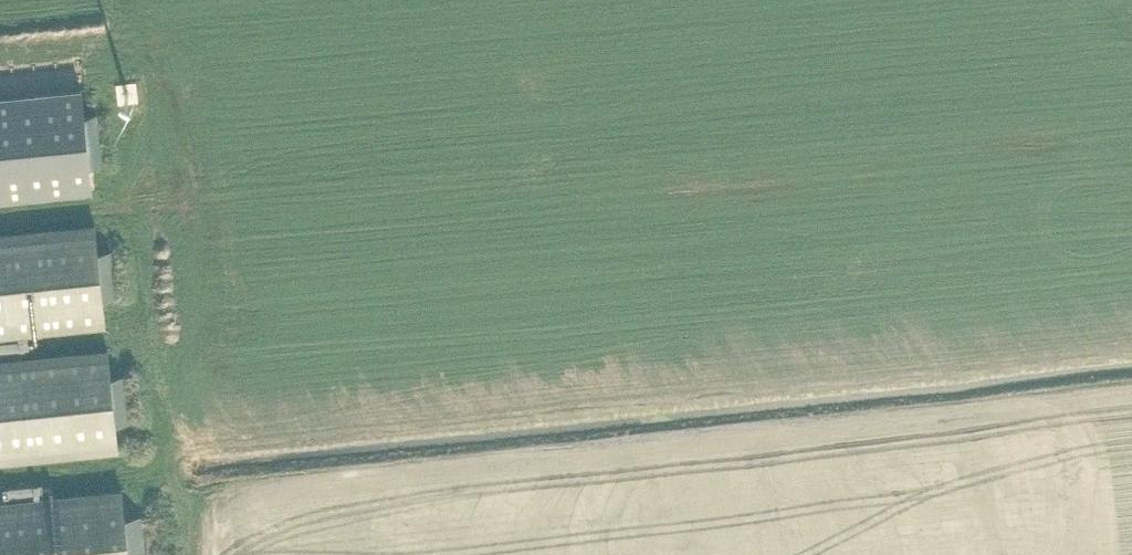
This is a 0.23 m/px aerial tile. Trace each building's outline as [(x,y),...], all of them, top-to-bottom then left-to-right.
[(0,99),(0,201),(91,192),(92,191),(90,167),(84,116),(82,91),(0,99)] [(0,235),(0,335),(105,324),(95,226),(0,235)] [(118,449),(108,350),(0,362),(0,461),(118,449)] [(136,417),(135,398),(120,399),(121,418),(136,417)] [(122,491),(0,504),(0,554),(129,554),(122,491)] [(134,554),(148,554),(147,523),(133,523),(134,554)]
